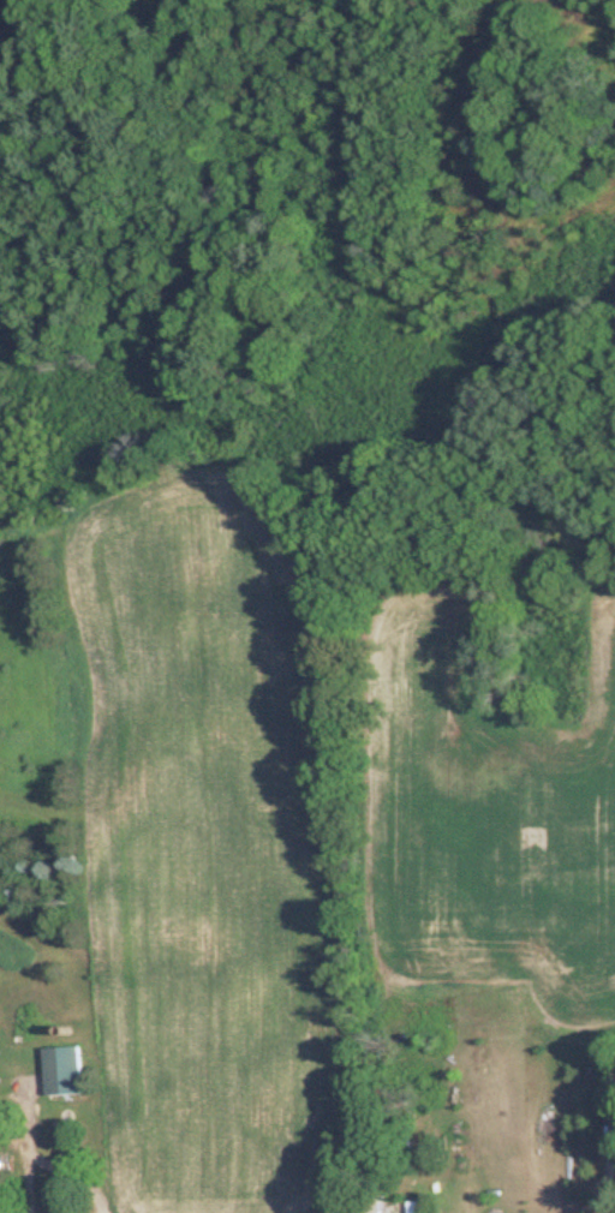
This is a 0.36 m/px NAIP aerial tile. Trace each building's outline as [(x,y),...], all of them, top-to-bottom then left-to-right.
[(45,1096),(82,1095),(80,1046),(42,1048),(45,1096)]
